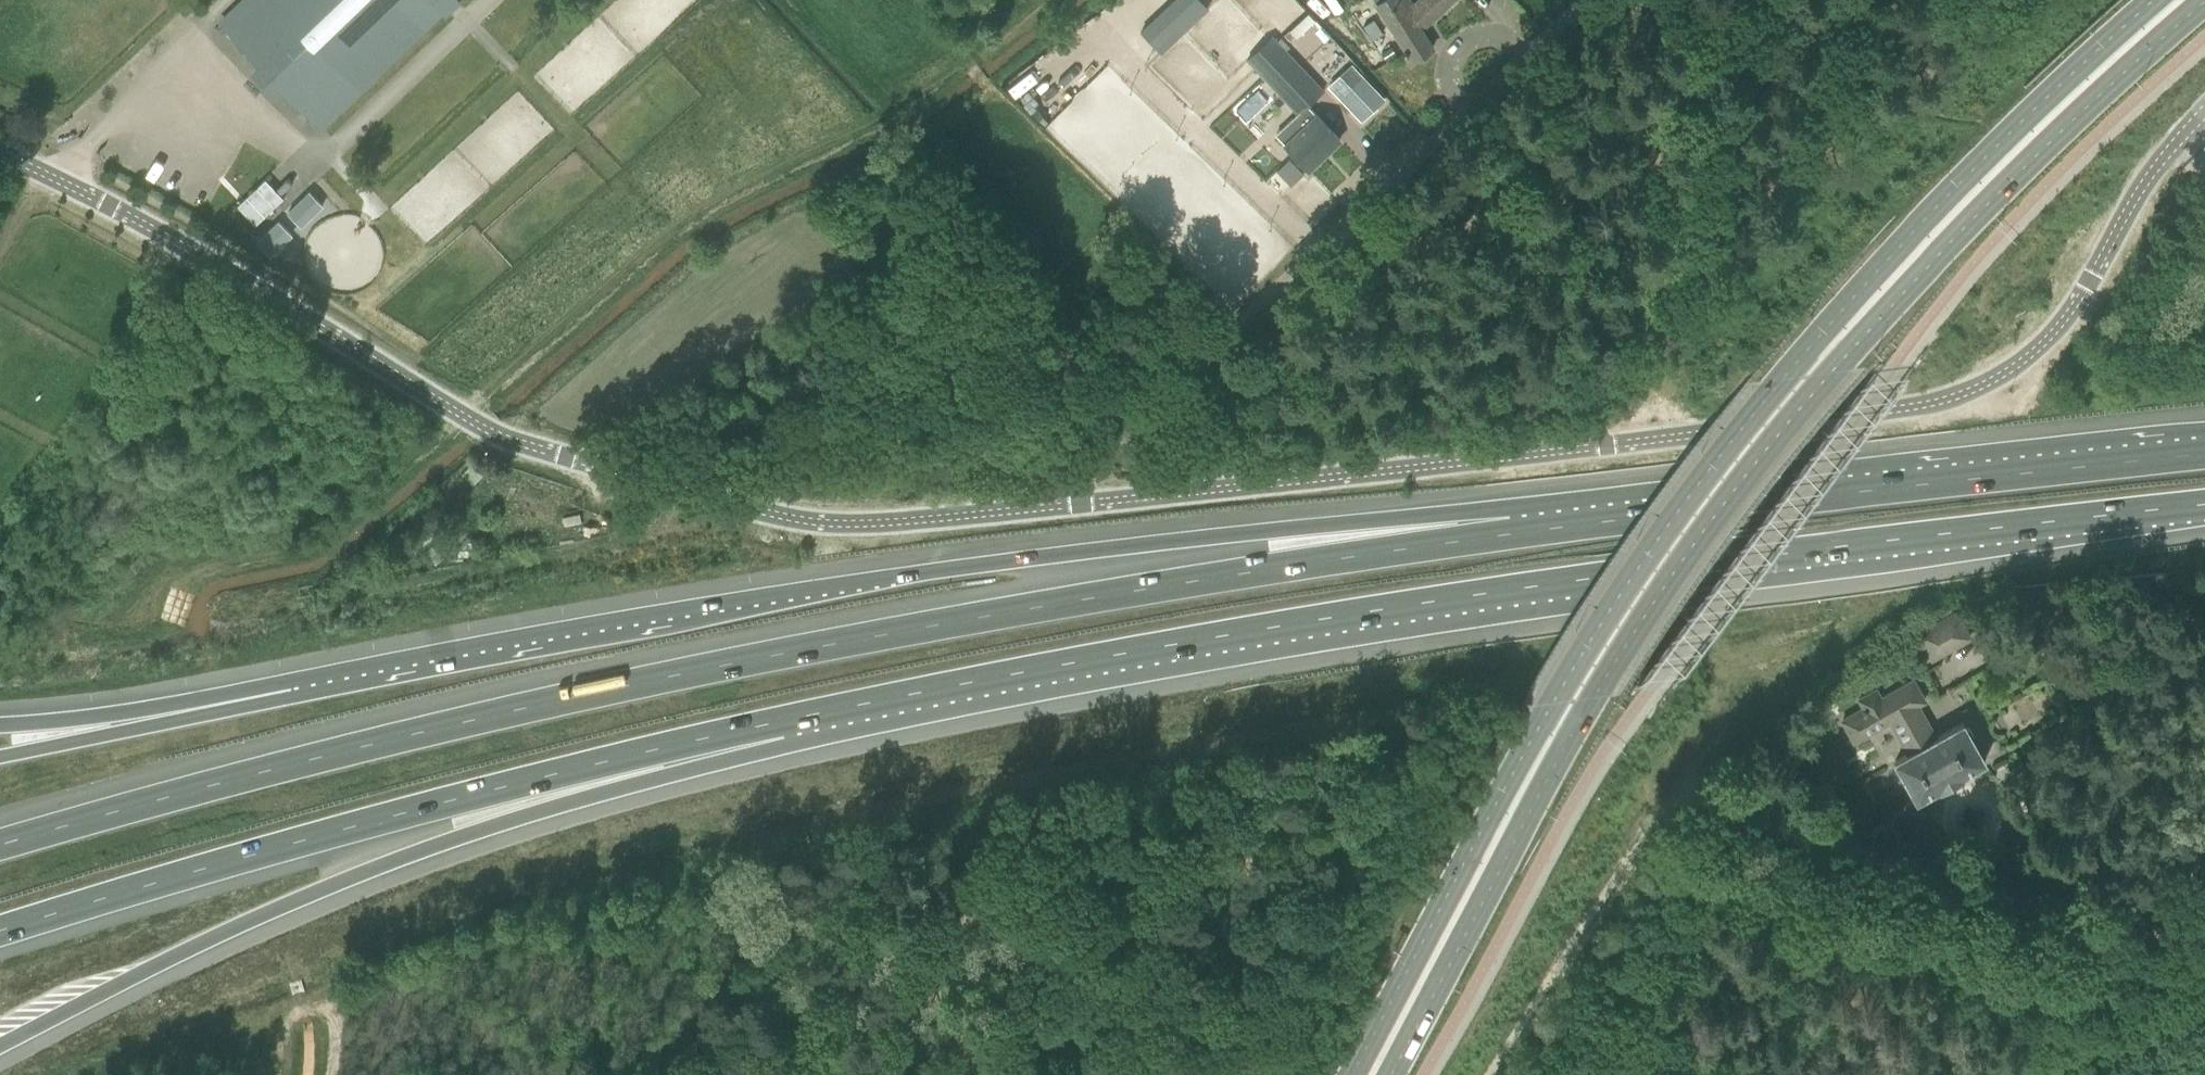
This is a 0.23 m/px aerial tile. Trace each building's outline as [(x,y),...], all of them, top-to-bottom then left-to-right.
[(221,23),(321,127),(453,0),(244,0),(221,23)] [(1453,0),(1416,0),(1413,3),(1411,0),(1381,0),(1376,3),(1405,49),(1403,51),(1406,55),(1408,53),(1412,61),(1433,48),(1418,25),(1428,18),(1431,21),(1453,0)] [(1273,37),(1247,61),(1262,76),(1297,113),(1295,116),(1276,134),(1285,144),(1285,145),(1308,169),(1339,139),(1316,115),(1307,105),(1323,91),(1287,53),(1273,37)] [(1353,65),(1331,85),(1362,119),(1385,99),(1353,65)] [(1289,159),(1276,171),(1291,186),(1303,174),(1289,159)] [(262,182),(235,208),(253,226),(279,200),(262,182)] [(309,190),(287,211),(301,225),(322,203),(309,190)] [(278,220),(256,242),(270,255),(291,234),(278,220)] [(517,485),(519,479),(512,476),(510,482),(517,485)] [(357,608),(365,604),(361,597),(353,601),(357,608)] [(1932,659),(1969,637),(1955,612),(1918,634),(1932,659)] [(1913,698),(1921,694),(1913,680),(1880,698),(1875,689),(1858,699),(1863,708),(1842,720),(1854,741),(1887,722),(1887,724),(1890,722),(1908,753),(1895,761),(1897,766),(1896,769),(1902,777),(1905,778),(1916,799),(1939,786),(1940,787),(1943,786),(1948,793),(1963,784),(1959,777),(1962,775),(1961,774),(1984,761),(1973,740),(1973,737),(1968,728),(1965,727),(1963,722),(1935,738),(1913,698)]
